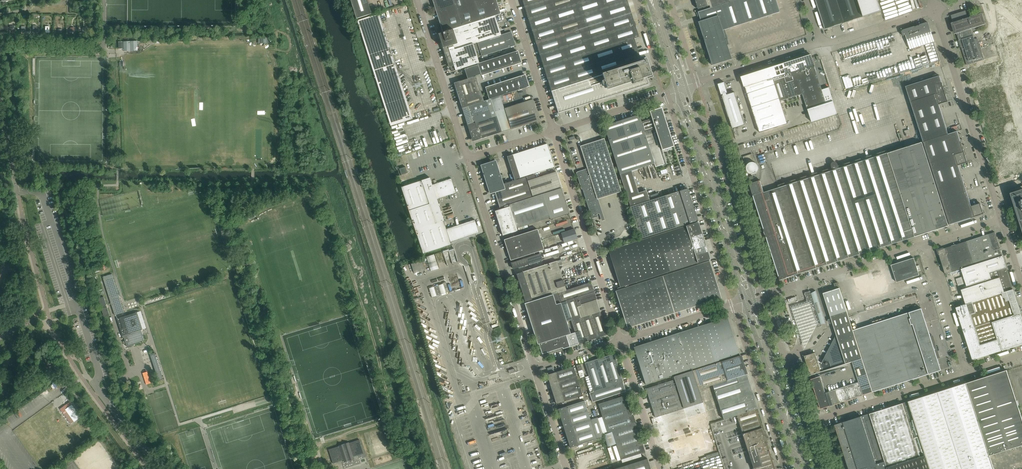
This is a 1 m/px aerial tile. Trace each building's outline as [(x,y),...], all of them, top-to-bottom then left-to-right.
[(357,19),(372,14),(367,0),(351,0),(357,19)] [(443,32),(495,16),(501,14),(496,0),(433,0),(443,32)] [(641,59),(637,47),(634,39),(639,37),(627,0),(522,0),(558,113),(649,84),(646,76),(650,75),(645,61),(642,62),(641,59)] [(698,9),(704,8),(709,6),(710,8),(736,0),(695,0),(698,9)] [(710,8),(698,12),(701,21),(698,22),(712,65),(731,59),(727,45),(728,44),(726,39),(725,40),(722,30),(780,12),(776,0),(736,0),(710,8)] [(825,29),(864,17),(858,0),(816,0),(825,29)] [(864,17),(882,11),(878,0),(858,0),(864,17)] [(957,34),(967,65),(984,60),(978,38),(975,39),(971,29),(986,24),(982,13),(972,16),(972,15),(967,16),(966,11),(951,15),(953,22),(951,23),(954,34),(957,34)] [(357,21),(391,126),(405,121),(413,119),(379,14),(357,21)] [(495,16),(443,32),(443,33),(439,34),(449,67),(450,67),(452,72),(479,63),(473,44),(477,43),(501,35),(495,16)] [(906,35),(910,49),(934,42),(928,23),(902,31),(903,36),(906,35)] [(501,35),(477,43),(482,56),(516,46),(511,32),(501,35)] [(478,64),(478,65),(481,74),(482,76),(482,74),(515,64),(516,65),(521,63),(517,51),(478,64)] [(765,70),(742,77),(744,84),(744,85),(745,87),(760,133),(788,124),(787,121),(781,101),(803,94),(810,116),(810,117),(811,116),(811,117),(828,111),(829,111),(829,110),(828,106),(825,96),(826,96),(824,92),(824,91),(823,91),(817,72),(815,65),(814,62),(812,58),(811,55),(793,61),(792,61),(789,62),(788,62),(788,63),(770,68),(769,68),(769,69),(766,70),(766,69),(765,69),(765,70)] [(481,74),(478,65),(465,69),(468,79),(476,76),(481,74)] [(486,88),(486,87),(485,87),(489,100),(529,87),(525,75),(519,77),(520,78),(486,88)] [(454,83),(462,108),(484,101),(476,76),(468,79),(454,83)] [(940,76),(906,86),(923,142),(948,134),(939,105),(948,102),(940,76)] [(731,124),(733,129),(745,125),(735,92),(728,94),(724,83),(719,84),(722,94),(723,94),(723,96),(724,101),(723,101),(731,124)] [(484,101),(462,108),(465,116),(465,118),(468,125),(473,123),(492,118),(496,116),(491,99),(484,101)] [(505,109),(511,129),(540,120),(533,100),(505,109)] [(639,115),(604,126),(630,207),(649,200),(646,190),(639,193),(632,171),(662,161),(653,133),(656,132),(662,150),(673,146),(661,108),(650,112),(651,115),(644,117),(643,115),(639,116),(639,115)] [(473,123),(468,125),(472,139),(473,141),(502,132),(496,116),(492,118),(473,123)] [(965,155),(963,149),(962,147),(957,131),(948,134),(923,142),(950,225),(971,218),(984,214),(983,210),(980,203),(971,206),(958,165),(967,162),(965,155)] [(597,214),(599,214),(600,214),(601,214),(601,213),(596,198),(598,198),(620,191),(604,140),(582,147),(588,169),(587,169),(577,172),(592,219),(598,217),(597,214)] [(760,180),(755,182),(753,176),(749,177),(751,183),(750,184),(753,196),(754,196),(764,229),(764,230),(765,229),(766,231),(766,232),(765,232),(765,233),(766,234),(767,234),(767,236),(766,236),(766,237),(767,237),(779,276),(779,277),(780,279),(780,280),(792,276),(949,226),(922,142),(903,148),(902,146),(838,166),(838,164),(837,163),(835,162),(833,163),(832,164),(832,166),(833,168),(778,185),(779,188),(764,192),(760,181),(761,181),(760,180)] [(507,157),(514,180),(554,167),(547,144),(507,157)] [(484,176),(484,175),(490,194),(495,193),(500,208),(532,197),(526,177),(516,180),(504,184),(496,160),(481,165),(483,174),(484,176)] [(747,167),(747,168),(747,170),(748,171),(748,172),(749,172),(749,173),(750,173),(751,174),(752,174),(753,174),(754,174),(755,173),(756,173),(757,172),(758,171),(758,170),(759,169),(759,168),(759,167),(758,166),(758,165),(757,164),(756,163),(755,163),(754,162),(753,162),(752,162),(751,162),(751,163),(750,163),(749,163),(748,164),(748,165),(747,166),(747,167)] [(399,169),(401,175),(408,173),(406,167),(399,169)] [(561,188),(556,172),(528,181),(533,197),(561,188)] [(430,178),(401,187),(423,254),(452,245),(451,242),(479,233),(475,220),(446,229),(444,221),(439,206),(440,206),(440,204),(439,204),(437,199),(456,193),(451,179),(432,185),(430,178)] [(495,211),(503,236),(518,231),(517,228),(550,218),(551,220),(569,214),(561,188),(504,206),(505,208),(495,211)] [(630,207),(640,239),(698,221),(687,189),(679,191),(630,207)] [(1010,193),(1012,200),(1013,202),(1013,204),(1014,206),(1021,231),(1021,190),(1018,191),(1016,191),(1014,192),(1010,193)] [(685,226),(697,263),(709,259),(698,222),(685,226)] [(697,263),(685,226),(609,250),(610,251),(613,261),(619,259),(624,274),(618,276),(621,286),(621,287),(697,263)] [(504,240),(511,261),(544,250),(537,229),(504,240)] [(561,233),(564,243),(577,239),(574,229),(561,233)] [(966,241),(974,265),(1003,256),(995,232),(966,241)] [(974,265),(966,241),(938,250),(945,274),(961,269),(974,265)] [(450,247),(450,257),(461,256),(461,247),(450,247)] [(511,263),(513,269),(542,260),(540,254),(536,255),(535,253),(520,258),(521,260),(511,263)] [(435,254),(427,256),(431,271),(439,268),(435,254)] [(961,269),(967,288),(961,290),(966,304),(956,308),(973,360),(1001,351),(1021,344),(1021,317),(1021,313),(1013,289),(1006,267),(1005,262),(1003,256),(974,265),(961,269)] [(896,281),(920,275),(915,258),(892,264),(896,281)] [(415,273),(425,270),(422,260),(412,264),(415,273)] [(558,293),(567,290),(565,286),(566,286),(565,285),(558,262),(557,261),(516,274),(517,274),(524,298),(526,303),(525,303),(526,303),(553,294),(558,293)] [(627,328),(634,326),(703,304),(721,298),(709,261),(615,291),(627,328)] [(103,277),(115,315),(124,312),(112,274),(103,277)] [(591,282),(567,290),(558,293),(561,302),(575,298),(594,292),(591,282)] [(804,356),(811,375),(821,372),(846,364),(862,358),(853,331),(847,311),(840,288),(836,289),(823,293),(837,336),(836,336),(830,347),(829,347),(827,351),(828,351),(821,365),(822,368),(820,368),(815,353),(804,356)] [(811,294),(811,292),(810,292),(810,291),(809,291),(806,292),(805,293),(805,294),(807,301),(806,302),(810,313),(814,315),(815,319),(815,320),(816,320),(816,321),(817,321),(818,321),(819,321),(820,324),(823,323),(826,322),(816,292),(813,293),(811,294)] [(594,292),(575,298),(578,307),(597,301),(594,292)] [(571,334),(567,322),(561,302),(558,293),(553,294),(558,309),(562,323),(570,347),(579,344),(575,333),(571,334)] [(570,347),(562,323),(558,309),(553,294),(526,303),(525,303),(538,344),(539,344),(542,354),(562,348),(563,349),(570,347)] [(102,298),(98,299),(101,307),(107,305),(104,297),(102,298)] [(575,333),(579,344),(589,341),(581,317),(578,307),(575,298),(561,302),(567,322),(571,320),(575,333)] [(578,307),(581,317),(600,311),(597,301),(578,307)] [(810,313),(806,302),(790,307),(804,351),(817,325),(815,319),(814,315),(810,313)] [(107,307),(102,309),(104,318),(107,317),(110,316),(107,307)] [(853,331),(862,358),(873,392),(929,374),(941,370),(939,364),(921,309),(853,331)] [(581,317),(589,341),(608,335),(600,311),(581,317)] [(139,342),(140,342),(144,340),(143,335),(141,330),(143,330),(137,312),(117,319),(123,338),(124,338),(127,347),(131,346),(131,345),(133,344),(134,344),(134,345),(139,343),(139,342)] [(634,347),(646,384),(716,362),(739,355),(727,317),(634,347)] [(151,354),(159,379),(164,377),(156,352),(151,354)] [(590,393),(592,402),(626,391),(623,382),(614,354),(585,363),(589,376),(585,377),(590,393)] [(736,378),(746,374),(740,355),(693,370),(693,371),(699,389),(736,378)] [(873,392),(862,358),(846,364),(821,372),(811,375),(812,379),(821,408),(873,392)] [(547,375),(556,404),(583,395),(574,366),(547,375)] [(834,424),(848,468),(994,468),(989,455),(1021,445),(1021,418),(1007,369),(834,424)] [(655,418),(684,409),(703,403),(693,371),(674,377),(675,380),(646,389),(655,418)] [(746,374),(736,378),(738,383),(714,390),(723,420),(736,415),(756,409),(757,409),(746,374)] [(622,460),(645,453),(645,451),(639,433),(638,429),(636,424),(634,418),(633,414),(632,410),(628,399),(627,395),(598,404),(602,415),(608,433),(612,432),(616,444),(622,460)] [(603,435),(597,418),(591,420),(585,401),(558,409),(570,448),(603,437),(602,435),(603,435)] [(72,405),(66,410),(74,422),(81,417),(72,405)] [(655,418),(658,427),(687,418),(684,409),(655,418)] [(764,431),(762,428),(756,409),(736,415),(753,468),(775,468),(766,440),(769,439),(766,433),(765,431),(764,431)] [(687,418),(658,427),(661,437),(690,428),(691,431),(710,425),(706,412),(687,418)] [(597,418),(603,435),(604,434),(608,433),(602,415),(597,416),(598,418),(597,418)] [(508,429),(491,434),(494,446),(496,445),(495,441),(503,440),(503,439),(510,437),(508,429)] [(663,441),(669,460),(707,448),(701,429),(663,441)] [(608,433),(604,434),(608,446),(616,444),(612,432),(608,433)] [(571,450),(577,468),(614,468),(604,439),(571,450)] [(329,450),(333,463),(343,460),(344,462),(354,459),(354,457),(364,454),(360,440),(349,443),(339,446),(329,450)] [(647,459),(614,468),(651,468),(647,459)]
